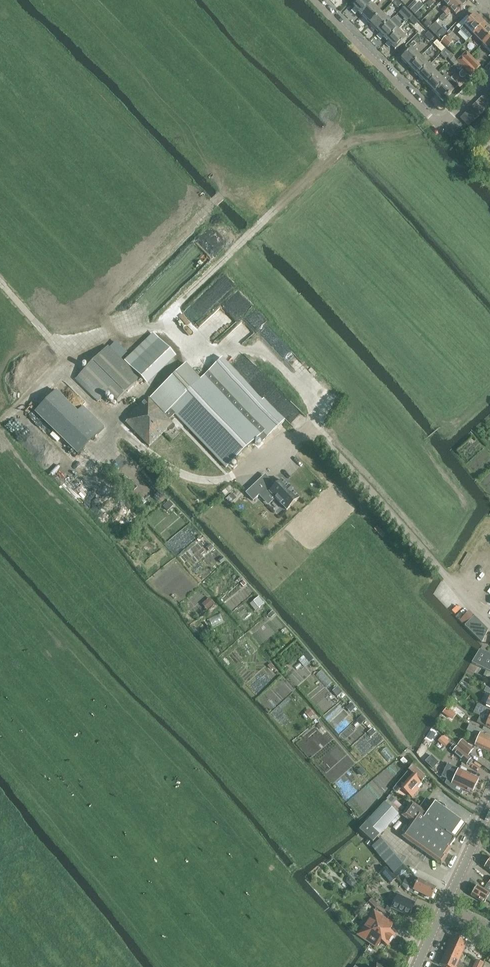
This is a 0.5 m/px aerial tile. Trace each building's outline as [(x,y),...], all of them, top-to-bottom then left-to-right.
[(368,0),(367,0),(357,0),(359,2),(354,7),(362,15),(372,5),(377,1),(376,0),(368,0)] [(398,8),(401,5),(397,0),(395,0),(392,2),(398,8)] [(444,13),(457,0),(443,0),(442,1),(446,5),(441,10),(444,13)] [(444,13),(447,16),(452,11),(456,15),(466,5),(461,0),(457,0),(444,13)] [(362,15),(371,24),(381,14),(372,5),(362,15)] [(401,11),(406,17),(410,13),(404,8),(401,11)] [(371,24),(379,33),(389,22),(381,14),(371,24)] [(469,40),(473,35),(485,24),(475,15),(460,30),(469,40)] [(409,19),(421,31),(424,28),(413,16),(409,19)] [(379,33),(388,41),(398,31),(389,22),(379,33)] [(436,22),(429,29),(435,36),(442,29),(436,22)] [(483,45),(489,37),(489,30),(485,24),(473,35),(483,45)] [(398,31),(388,41),(396,50),(407,39),(398,31)] [(442,41),(446,46),(456,35),(452,31),(442,41)] [(425,36),(431,41),(434,38),(428,32),(425,36)] [(433,44),(439,50),(442,46),(437,41),(433,44)] [(401,59),(410,68),(420,57),(411,49),(401,59)] [(442,53),(447,58),(451,55),(445,49),(442,53)] [(466,52),(461,56),(476,71),(480,66),(466,52)] [(476,71),(461,56),(457,61),(471,75),(476,71)] [(410,68),(418,76),(429,66),(420,57),(410,68)] [(450,61),(456,67),(459,70),(462,66),(454,58),(450,61)] [(418,76),(427,85),(437,74),(429,66),(418,76)] [(427,85),(435,93),(445,83),(450,78),(446,74),(441,79),(437,74),(427,85)] [(445,83),(435,93),(444,102),(448,98),(452,101),(462,91),(450,79),(446,83),(445,83)] [(480,99),(488,107),(489,104),(489,101),(484,95),(480,99)] [(480,99),(476,102),(484,111),(488,107),(480,99)] [(476,102),(472,106),(480,114),(484,111),(476,102)] [(472,106),(468,110),(476,118),(480,114),(472,106)] [(468,110),(464,114),(472,122),(476,118),(468,110)] [(472,122),(464,114),(460,118),(468,126),(472,122)] [(127,359),(147,380),(175,353),(156,332),(127,359)] [(108,346),(76,378),(99,402),(110,392),(118,401),(141,378),(124,361),(108,346)] [(222,358),(206,373),(199,381),(184,365),(149,399),(148,398),(147,399),(131,415),(132,416),(126,422),(149,446),(172,424),(173,423),(172,423),(169,420),(176,413),(180,418),(227,467),(263,433),(267,437),(285,421),(263,399),(262,400),(222,358)] [(82,406),(77,412),(56,391),(35,412),(78,454),(104,427),(82,406)] [(265,476),(247,493),(254,501),(260,496),(269,505),(275,499),(287,509),(299,498),(282,480),(275,487),(265,476)] [(208,609),(215,602),(210,596),(202,603),(208,609)] [(260,596),(250,603),(256,610),(265,603),(260,596)] [(464,626),(482,643),(488,630),(474,616),(464,626)] [(479,650),(471,663),(487,671),(485,675),(489,678),(489,656),(479,650)] [(478,706),(474,714),(481,717),(478,723),(489,729),(489,711),(478,706)] [(480,737),(475,746),(489,753),(489,738),(481,734),(483,731),(470,725),(467,731),(480,737)] [(445,747),(450,742),(443,735),(437,741),(445,747)] [(457,745),(468,755),(473,749),(462,740),(457,745)] [(452,752),(467,764),(471,759),(456,746),(452,752)] [(426,761),(433,768),(439,762),(432,755),(426,761)] [(412,766),(406,773),(399,782),(404,786),(401,789),(411,798),(417,791),(415,789),(425,778),(412,766)] [(445,784),(453,790),(460,794),(463,790),(472,794),(479,779),(459,770),(455,777),(450,774),(445,784)] [(392,805),(395,802),(395,801),(389,796),(386,799),(392,805)] [(432,803),(426,799),(419,808),(425,813),(432,803)] [(384,803),(365,824),(359,831),(373,843),(379,836),(398,815),(384,803)] [(402,837),(441,865),(442,864),(447,857),(445,856),(450,849),(451,848),(449,847),(450,847),(455,840),(454,839),(464,824),(435,803),(427,814),(425,813),(419,808),(411,803),(402,816),(412,823),(402,837)] [(372,847),(394,873),(404,865),(382,839),(372,847)] [(381,872),(391,883),(396,879),(386,867),(381,872)] [(411,893),(413,890),(431,899),(436,888),(418,879),(417,883),(406,877),(402,886),(406,891),(411,893)] [(484,890),(477,885),(471,895),(484,904),(486,900),(489,902),(489,886),(488,883),(484,890)] [(391,908),(408,917),(415,903),(398,895),(391,908)] [(357,936),(358,936),(358,935),(376,948),(381,942),(383,939),(387,942),(385,945),(388,946),(395,935),(388,930),(393,924),(374,911),(357,936)] [(453,936),(448,946),(463,952),(467,942),(453,936)] [(448,946),(444,955),(458,961),(463,952),(448,946)] [(444,955),(440,965),(445,966),(456,966),(457,966),(458,961),(444,955)]
